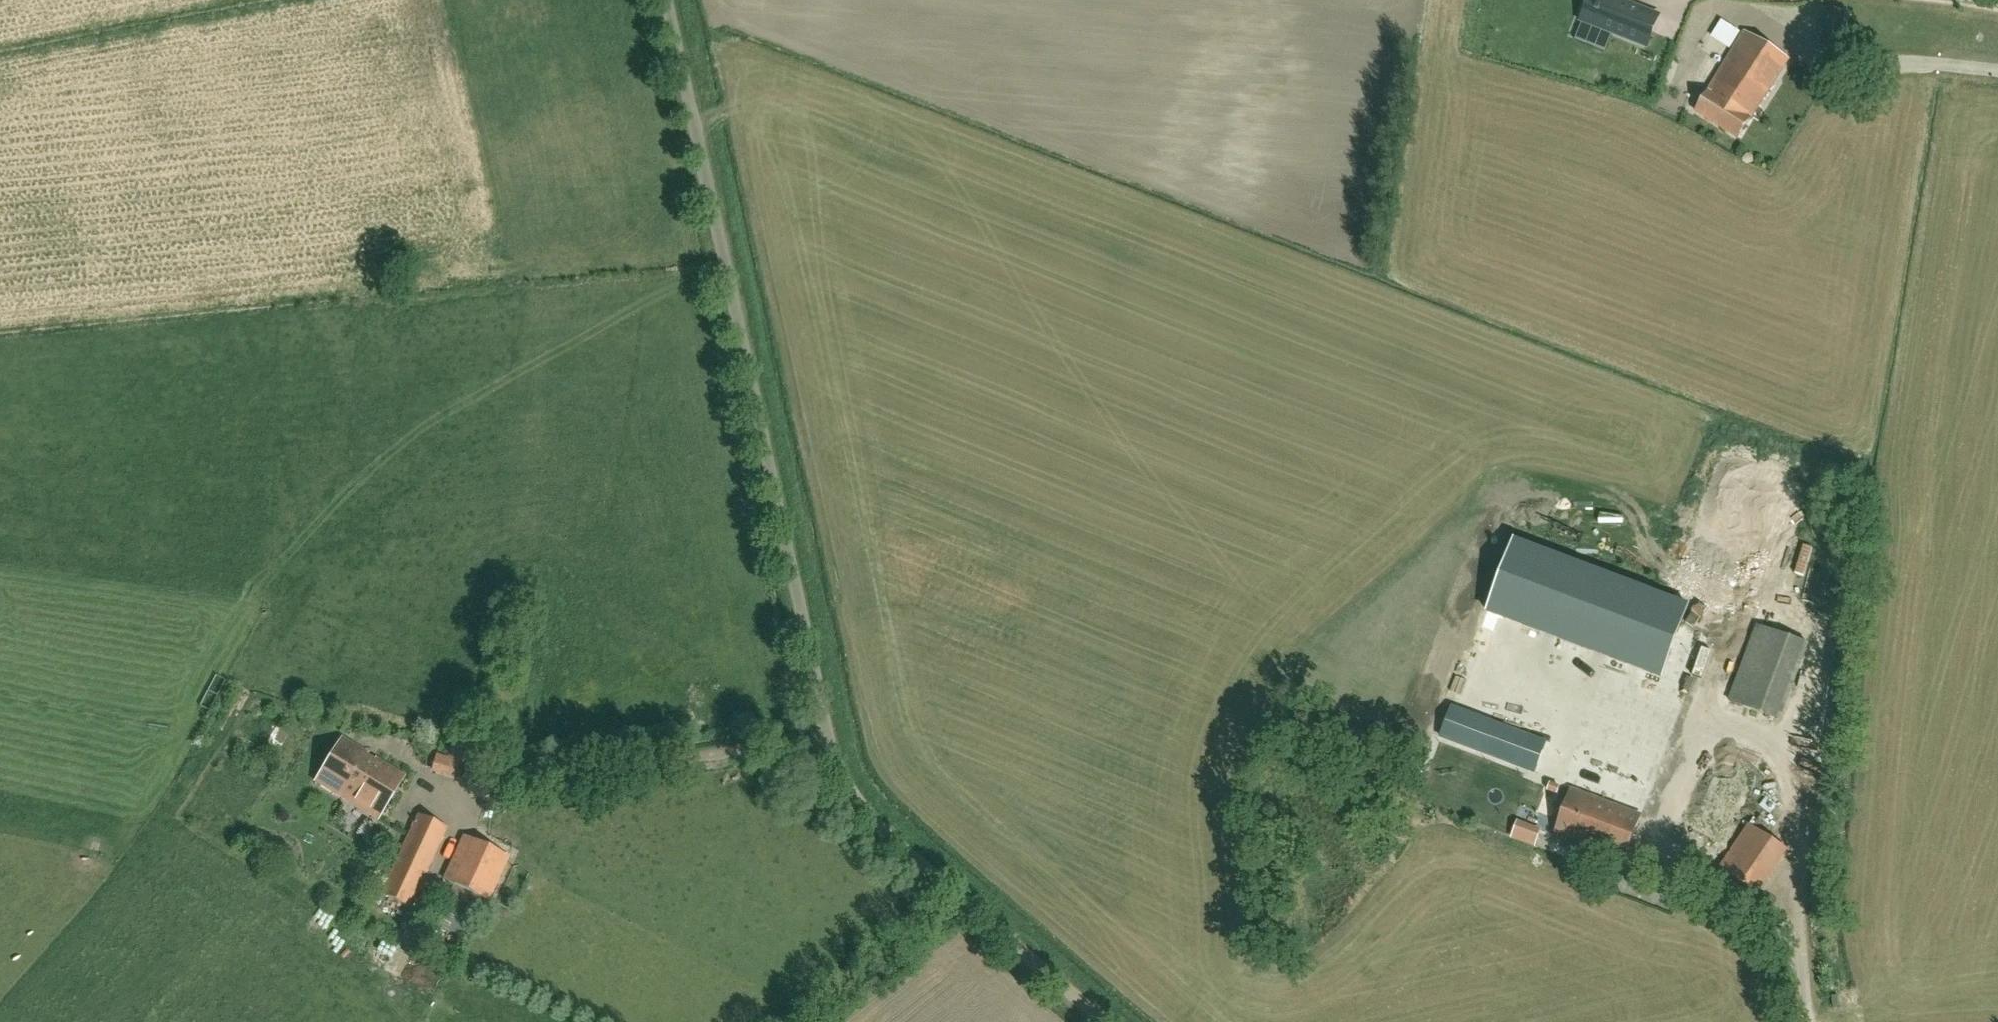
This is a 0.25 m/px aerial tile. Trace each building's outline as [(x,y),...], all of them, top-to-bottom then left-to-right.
[(1619,0),(1602,0),(1592,25),(1643,45),(1655,14),(1619,0)] [(1744,31),(1695,111),(1739,137),(1787,58),(1744,31)] [(1519,555),(1511,552),(1499,583),(1507,586),(1519,555)] [(1688,606),(1601,573),(1574,645),(1662,677),(1688,606)] [(1756,624),(1728,701),(1777,719),(1806,642),(1756,624)] [(1542,760),(1659,793),(1675,738),(1558,704),(1542,760)] [(460,729),(451,758),(436,754),(431,772),(476,785),(481,767),(466,763),(475,734),(460,729)] [(405,774),(344,736),(318,780),(378,817),(405,774)] [(1732,747),(1680,837),(1715,857),(1766,767),(1732,747)] [(1554,836),(1623,861),(1641,815),(1571,789),(1554,836)] [(418,814),(382,892),(411,906),(447,827),(418,814)] [(1517,836),(1541,846),(1549,828),(1525,818),(1517,836)] [(1728,864),(1771,891),(1799,846),(1756,819),(1728,864)] [(509,857),(493,849),(462,836),(442,879),(454,885),(448,898),(482,914),(488,900),(489,901),(509,857)] [(438,900),(430,923),(449,930),(457,907),(438,900)]
